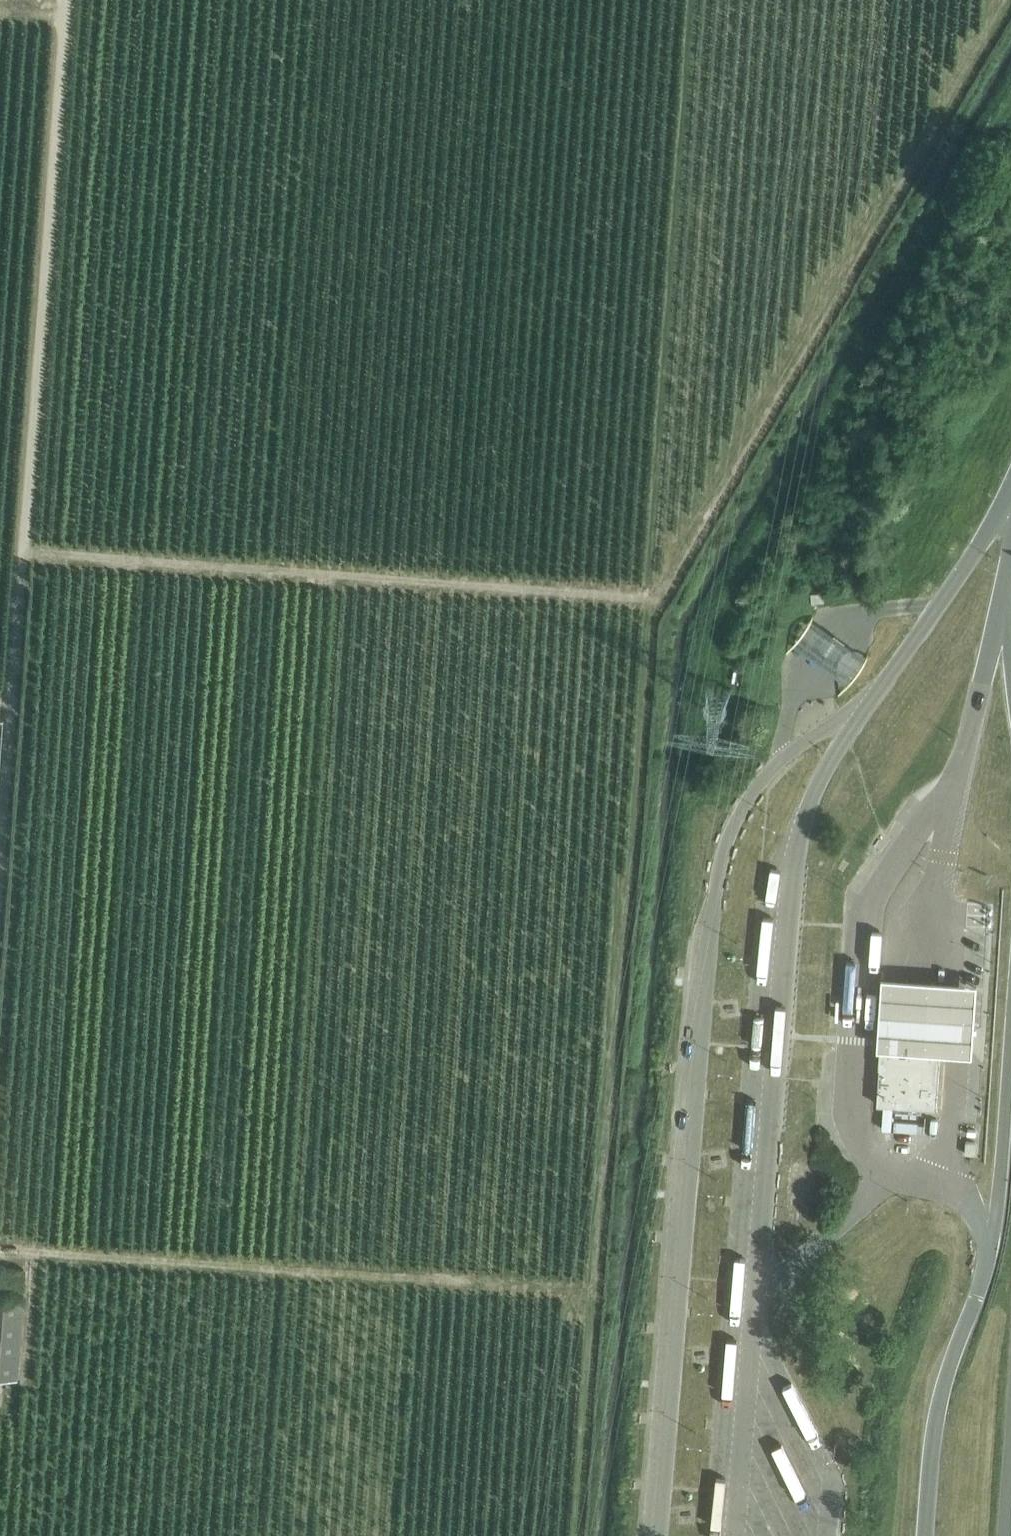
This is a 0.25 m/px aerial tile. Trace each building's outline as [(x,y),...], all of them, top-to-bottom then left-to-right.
[(823,594),(812,595),(813,603),(824,602),(823,594)] [(813,619),(794,646),(814,661),(825,669),(848,686),(868,659),(844,642),(833,634),(813,619)] [(881,1048),(882,1045),(941,1049),(941,1052),(959,1053),(972,1054),(977,983),(957,982),(927,980),(901,978),(882,977),(878,1044),(878,1048),(881,1048)] [(881,1048),(878,1104),(885,1105),(883,1131),(893,1132),(894,1105),(927,1108),(937,1108),(941,1052),(941,1049),(882,1045),(881,1048)] [(966,1142),(965,1154),(975,1155),(976,1143),(966,1142)] [(17,1377),(24,1297),(23,1297),(25,1270),(2,1268),(0,1292),(0,1375),(17,1377)]
